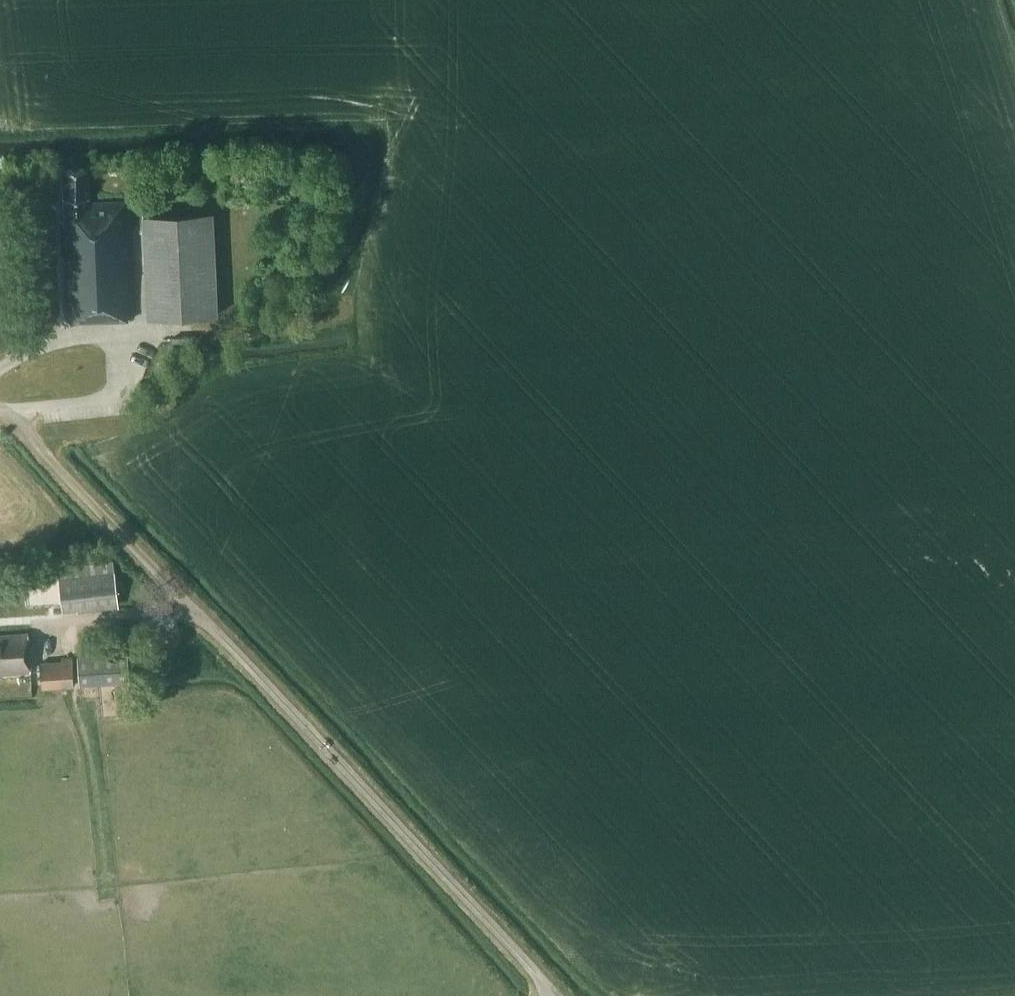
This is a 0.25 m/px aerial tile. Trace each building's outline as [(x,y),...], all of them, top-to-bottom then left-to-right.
[(64,321),(132,318),(127,201),(88,202),(87,169),(63,169),(65,227),(60,227),(64,321)] [(148,317),(216,314),(212,212),(143,215),(148,317)] [(62,610),(118,604),(114,572),(58,578),(62,610)] [(30,671),(28,633),(0,635),(0,673),(30,671)] [(41,687),(73,685),(71,657),(62,658),(62,661),(40,662),(41,687)] [(127,657),(78,660),(79,685),(129,682),(127,657)]
